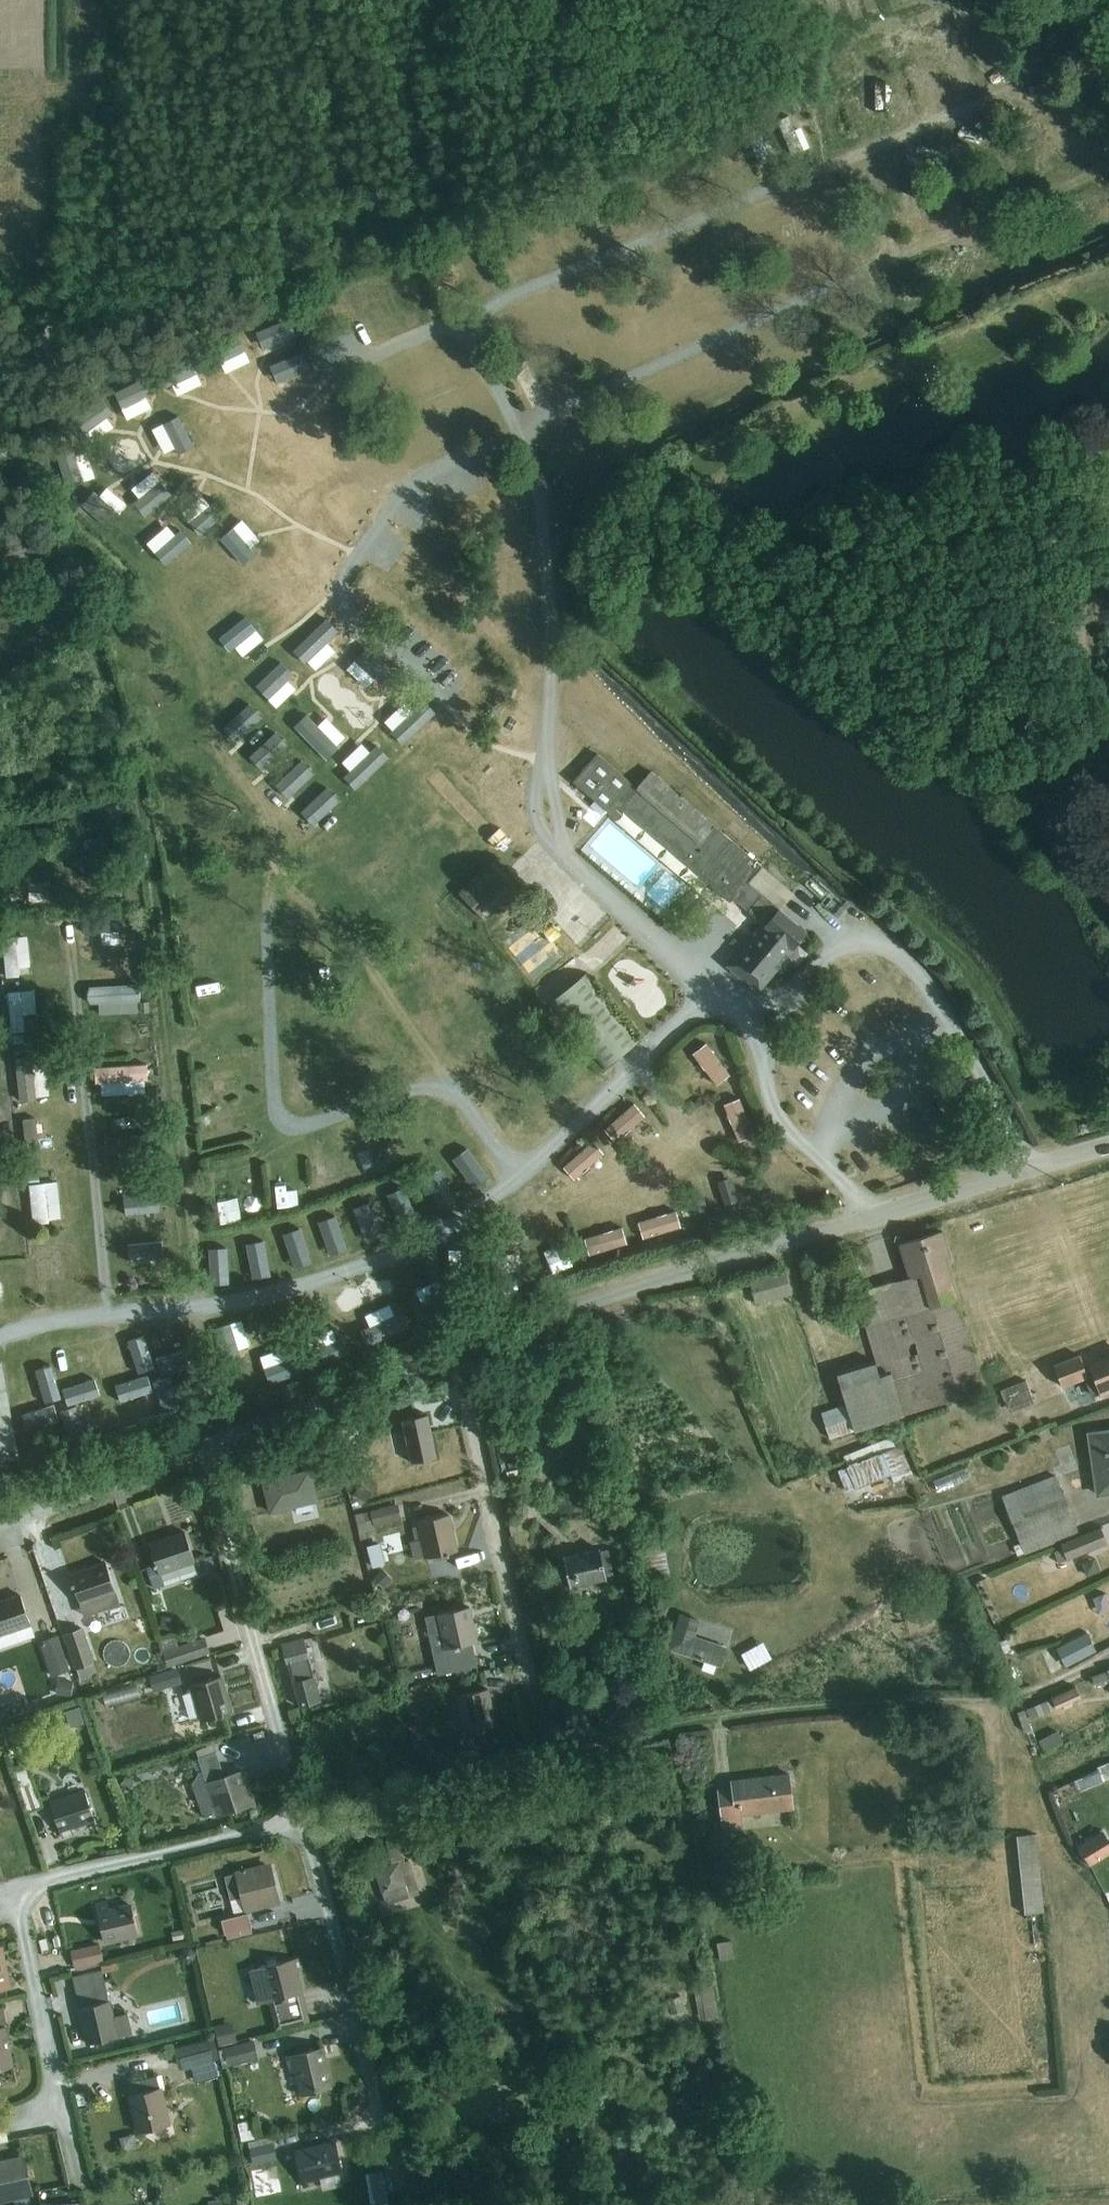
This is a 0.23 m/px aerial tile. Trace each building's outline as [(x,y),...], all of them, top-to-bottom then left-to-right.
[(789,116),(777,122),(792,155),(803,150),(799,140),(803,138),(800,130),(796,132),(789,116)] [(758,128),(746,134),(760,165),(772,159),(768,150),(773,148),(769,140),(764,142),(758,128)] [(274,315),(246,336),(258,350),(285,329),(274,315)] [(228,369),(241,353),(232,345),(218,361),(228,369)] [(294,345),(260,355),(266,375),(300,365),(294,345)] [(178,392),(191,378),(179,367),(166,381),(178,392)] [(136,388),(109,402),(117,419),(144,405),(136,388)] [(466,392),(454,395),(458,415),(470,412),(466,392)] [(171,409),(142,420),(153,450),(182,440),(171,409)] [(142,464),(119,481),(134,501),(157,483),(142,464)] [(95,478),(73,499),(93,521),(116,501),(95,478)] [(210,533),(233,555),(253,535),(230,512),(210,533)] [(143,546),(166,529),(157,518),(134,535),(143,546)] [(172,526),(144,547),(153,558),(181,537),(172,526)] [(234,606),(208,628),(231,655),(257,633),(234,606)] [(332,647),(318,634),(328,623),(314,610),(281,645),(309,672),(332,647)] [(335,662),(359,685),(380,663),(356,640),(335,662)] [(252,688),(281,674),(273,657),(244,671),(252,688)] [(263,700),(287,686),(281,675),(257,688),(263,700)] [(223,690),(213,698),(224,712),(234,704),(245,717),(255,709),(228,676),(218,684),(223,690)] [(389,700),(373,715),(381,724),(397,709),(389,700)] [(316,710),(307,718),(296,706),(283,718),(315,751),(336,731),(316,710)] [(265,725),(241,745),(249,755),(257,748),(263,755),(274,747),(268,740),(273,735),(265,725)] [(346,774),(376,748),(361,731),(331,757),(346,774)] [(271,764),(278,777),(298,767),(291,753),(271,764)] [(746,880),(760,864),(650,770),(636,787),(596,753),(572,781),(611,814),(617,806),(729,901),(732,897),(761,921),(724,965),(742,979),(743,978),(758,991),(793,950),(792,948),(806,931),(780,909),(746,880)] [(304,821),(330,797),(315,781),(289,805),(304,821)] [(487,859),(455,890),(485,921),(517,891),(487,859)] [(746,880),(780,909),(794,893),(760,864),(746,880)] [(519,966),(550,938),(527,913),(496,940),(519,966)] [(123,920),(79,921),(79,936),(89,935),(89,945),(106,945),(106,935),(124,934),(123,920)] [(15,935),(3,936),(5,969),(18,968),(17,960),(30,959),(28,942),(16,943),(15,935)] [(586,972),(549,1002),(602,1070),(640,1040),(586,972)] [(127,986),(87,988),(88,1001),(95,1000),(96,1012),(120,1011),(120,999),(127,999),(127,986)] [(35,991),(8,993),(11,1033),(24,1032),(23,1015),(37,1013),(35,991)] [(705,1043),(692,1053),(717,1084),(730,1074),(705,1043)] [(29,1058),(14,1059),(19,1098),(33,1096),(29,1058)] [(147,1065),(94,1068),(95,1084),(101,1084),(101,1096),(145,1093),(144,1081),(147,1081),(147,1065)] [(739,1098),(724,1105),(739,1141),(755,1134),(739,1098)] [(634,1103),(604,1129),(615,1142),(645,1116),(634,1103)] [(35,1118),(22,1120),(26,1158),(50,1156),(47,1134),(37,1136),(35,1118)] [(350,1152),(377,1152),(377,1127),(350,1127),(350,1152)] [(151,1134),(105,1137),(106,1153),(124,1152),(125,1164),(142,1163),(141,1152),(152,1151),(151,1134)] [(458,1140),(441,1152),(462,1183),(479,1171),(458,1140)] [(593,1140),(563,1166),(574,1179),(604,1153),(593,1140)] [(347,1165),(331,1168),(333,1181),(350,1178),(347,1165)] [(260,1181),(264,1204),(285,1201),(281,1178),(260,1181)] [(58,1182),(29,1185),(33,1223),(62,1218),(58,1182)] [(731,1182),(720,1185),(726,1204),(737,1201),(731,1182)] [(378,1187),(381,1199),(400,1196),(398,1183),(378,1187)] [(700,1192),(689,1195),(695,1214),(706,1211),(700,1192)] [(346,1199),(353,1233),(370,1229),(363,1195),(346,1199)] [(326,1210),(309,1215),(319,1248),(335,1244),(326,1210)] [(676,1210),(638,1222),(643,1238),(681,1226),(676,1210)] [(152,1214),(114,1218),(116,1245),(155,1240),(152,1214)] [(290,1223),(274,1227),(283,1261),(298,1257),(290,1223)] [(622,1226),(583,1238),(589,1255),(627,1243),(622,1226)] [(846,1405),(821,1412),(829,1438),(985,1390),(945,1258),(949,1257),(942,1231),(899,1244),(909,1277),(854,1294),(875,1362),(836,1374),(846,1405)] [(235,1239),(242,1273),(260,1269),(253,1235),(235,1239)] [(457,1240),(452,1264),(472,1269),(477,1240),(467,1238),(466,1242),(457,1240)] [(198,1243),(198,1274),(216,1274),(216,1243),(198,1243)] [(785,1271),(749,1281),(756,1304),(791,1294),(785,1271)] [(440,1303),(431,1307),(436,1319),(467,1306),(463,1294),(455,1297),(451,1287),(437,1293),(440,1303)] [(359,1321),(349,1326),(357,1342),(399,1321),(392,1305),(384,1309),(378,1297),(353,1309),(359,1321)] [(220,1316),(227,1343),(239,1340),(232,1313),(220,1316)] [(125,1370),(103,1375),(108,1398),(148,1390),(151,1401),(187,1393),(176,1342),(141,1350),(136,1328),(116,1332),(125,1370)] [(333,1335),(319,1342),(325,1354),(339,1347),(333,1335)] [(267,1347),(252,1347),(253,1377),(268,1377),(267,1347)] [(1053,1365),(1062,1387),(1086,1378),(1089,1385),(1095,1383),(1099,1394),(1108,1390),(1108,1357),(1083,1367),(1079,1355),(1053,1365)] [(25,1360),(32,1402),(11,1405),(15,1430),(70,1421),(66,1400),(88,1397),(84,1371),(47,1377),(43,1357),(25,1360)] [(17,1457),(0,1361),(0,1460),(17,1457)] [(1024,1380),(999,1390),(1008,1413),(1033,1403),(1024,1380)] [(428,1415),(402,1420),(411,1463),(437,1458),(428,1415)] [(1086,1434),(1095,1494),(1108,1492),(1108,1431),(1086,1434)] [(507,1459),(502,1436),(494,1438),(499,1461),(507,1459)] [(847,1466),(837,1470),(846,1491),(890,1473),(893,1481),(912,1474),(900,1445),(895,1447),(891,1437),(842,1456),(847,1466)] [(966,1467),(933,1480),(938,1491),(970,1477),(966,1467)] [(309,1471),(263,1482),(270,1512),(316,1501),(309,1471)] [(1056,1474),(1001,1495),(1008,1513),(1001,1515),(1005,1525),(1012,1523),(1013,1525),(1006,1527),(1009,1534),(1016,1532),(1020,1543),(1013,1545),(1017,1555),(1024,1552),(1024,1554),(1078,1532),(1056,1474)] [(370,1512),(355,1516),(360,1534),(374,1531),(373,1526),(401,1519),(398,1504),(369,1511),(370,1512)] [(414,1541),(410,1542),(413,1559),(424,1556),(425,1558),(433,1556),(435,1561),(447,1559),(446,1553),(457,1551),(449,1514),(417,1521),(417,1524),(411,1525),(414,1541)] [(1062,1548),(1054,1551),(1058,1562),(1107,1543),(1100,1526),(1060,1542),(1062,1548)] [(156,1571),(148,1574),(153,1588),(197,1574),(193,1562),(195,1561),(185,1532),(149,1544),(155,1563),(154,1564),(156,1571)] [(361,1563),(374,1560),(369,1537),(356,1539),(361,1563)] [(664,1548),(642,1552),(646,1579),(669,1575),(664,1548)] [(605,1575),(599,1551),(599,1549),(564,1557),(570,1587),(606,1578),(605,1575)] [(599,1551),(605,1575),(614,1573),(609,1549),(599,1551)] [(1095,1556),(1080,1561),(1086,1576),(1101,1570),(1095,1556)] [(106,1563),(70,1576),(84,1615),(120,1603),(106,1563)] [(0,1603),(0,1648),(35,1636),(21,1595),(0,1603)] [(469,1606),(438,1613),(445,1648),(477,1641),(469,1606)] [(680,1613),(667,1649),(720,1667),(727,1647),(695,1636),(700,1620),(680,1613)] [(82,1626),(63,1633),(80,1681),(98,1675),(82,1626)] [(1086,1633),(1056,1649),(1065,1665),(1095,1650),(1086,1633)] [(58,1635),(40,1641),(52,1676),(69,1670),(58,1635)] [(94,1637),(96,1654),(112,1653),(110,1635),(94,1637)] [(175,1636),(159,1642),(167,1666),(208,1652),(203,1639),(179,1647),(175,1636)] [(304,1639),(281,1645),(286,1664),(288,1663),(300,1708),(323,1702),(304,1639)] [(366,1661),(370,1678),(382,1676),(378,1658),(366,1661)] [(177,1667),(149,1676),(153,1690),(181,1683),(177,1667)] [(1091,1676),(1095,1686),(1108,1681),(1108,1668),(1106,1669),(1107,1671),(1091,1676)] [(188,1693),(182,1695),(189,1719),(199,1716),(201,1723),(231,1713),(221,1677),(190,1686),(190,1688),(186,1689),(188,1693)] [(58,1679),(56,1694),(71,1696),(73,1681),(58,1679)] [(1075,1686),(1025,1709),(1030,1719),(1080,1696),(1075,1686)] [(487,1689),(456,1696),(464,1731),(495,1724),(487,1689)] [(78,1706),(64,1710),(69,1726),(83,1722),(78,1706)] [(1024,1709),(1017,1712),(1023,1731),(1025,1731),(1030,1745),(1036,1743),(1024,1709)] [(1057,1730),(1038,1740),(1043,1750),(1062,1739),(1057,1730)] [(198,1758),(215,1753),(212,1745),(195,1750),(198,1758)] [(474,1750),(452,1755),(454,1767),(476,1763),(474,1750)] [(215,1753),(198,1758),(206,1779),(223,1773),(216,1752),(215,1753)] [(1074,1780),(1078,1791),(1108,1778),(1108,1762),(1097,1767),(1099,1770),(1074,1780)] [(28,1765),(12,1770),(26,1811),(42,1806),(28,1765)] [(198,1774),(192,1785),(202,1816),(252,1801),(243,1771),(204,1784),(201,1773),(198,1774)] [(731,1787),(717,1789),(721,1826),(743,1824),(742,1816),(793,1809),(789,1772),(730,1780),(731,1787)] [(83,1790),(49,1801),(61,1837),(74,1832),(71,1826),(92,1819),(83,1790)] [(1078,1846),(1089,1865),(1108,1853),(1108,1841),(1102,1831),(1078,1846)] [(1036,1834),(1016,1836),(1024,1918),(1032,1917),(1031,1913),(1043,1912),(1036,1834)] [(392,1864),(375,1869),(386,1904),(419,1894),(409,1860),(405,1862),(398,1837),(385,1841),(392,1864)] [(242,1895),(232,1897),(236,1912),(276,1903),(267,1866),(237,1874),(242,1895)] [(242,1895),(237,1874),(227,1876),(232,1897),(242,1895)] [(108,1903),(96,1906),(104,1942),(138,1934),(131,1906),(110,1911),(108,1903)] [(248,1913),(221,1920),(225,1934),(227,1934),(229,1940),(252,1934),(250,1928),(252,1928),(248,1913)] [(730,1940),(717,1943),(720,1960),(734,1957),(730,1940)] [(100,1945),(73,1951),(77,1966),(103,1960),(100,1945)] [(704,1945),(694,1946),(700,1983),(694,1984),(700,2020),(718,2017),(704,1945)] [(183,1947),(179,1954),(181,1961),(188,1963),(195,1960),(195,1951),(191,1948),(183,1947)] [(298,1977),(297,1971),(301,1970),(298,1958),(249,1970),(257,2004),(268,2001),(299,1994),(295,1978),(298,1977)] [(103,1971),(72,1978),(88,2044),(132,2034),(127,2013),(113,2016),(103,1971)] [(299,1994),(268,2001),(275,2030),(310,2021),(297,1971),(298,1977),(295,1978),(299,1994)] [(14,2066),(3,2007),(0,2008),(0,2069),(14,2066)] [(232,2021),(214,2026),(218,2044),(237,2039),(232,2021)] [(213,2038),(173,2048),(178,2069),(191,2066),(195,2082),(218,2077),(214,2059),(218,2058),(213,2038)] [(253,2040),(223,2048),(228,2066),(258,2059),(253,2040)] [(321,2050),(285,2058),(289,2073),(295,2071),(300,2093),(330,2086),(321,2050)] [(156,2076),(128,2083),(139,2131),(171,2123),(162,2086),(159,2087),(156,2076)] [(572,2118),(563,2119),(567,2141),(579,2139),(577,2128),(574,2128),(572,2118)] [(246,2121),(237,2123),(241,2141),(254,2138),(252,2129),(248,2130),(246,2121)] [(109,2131),(111,2145),(126,2143),(124,2129),(109,2131)] [(253,2147),(243,2150),(248,2170),(255,2169),(254,2164),(276,2159),(270,2136),(251,2140),(253,2147)] [(333,2141),(294,2150),(303,2188),(321,2184),(322,2191),(341,2186),(338,2174),(340,2173),(333,2141)] [(29,2194),(12,2198),(13,2200),(34,2195),(24,2154),(3,2160),(4,2162),(20,2158),(29,2194)] [(4,2162),(0,2162),(0,2201),(12,2198),(29,2194),(20,2158),(4,2162)]
